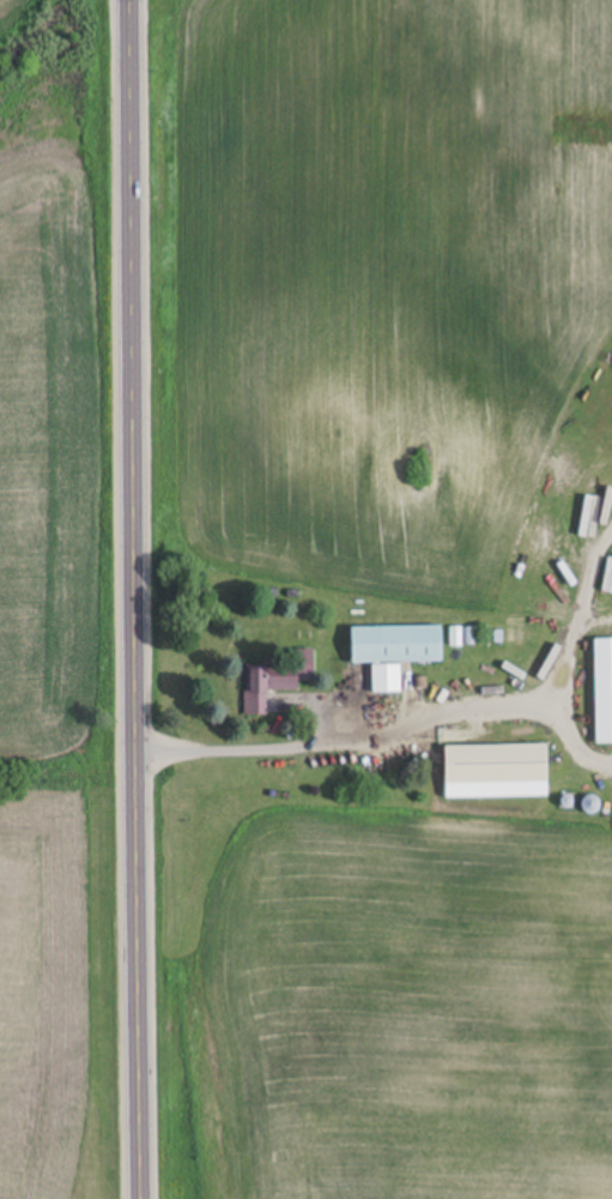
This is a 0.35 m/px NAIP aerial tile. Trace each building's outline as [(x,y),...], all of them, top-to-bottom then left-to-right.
[(442,663),(442,628),(352,629),(352,666),(372,666),(373,694),(402,694),(401,664),(442,663)] [(595,640),(595,745),(611,745),(611,640),(595,640)] [(299,693),(299,682),(314,682),(315,653),(246,652),(246,717),(268,717),(268,692),(299,693)] [(446,799),(549,799),(548,746),(445,747),(446,799)]
